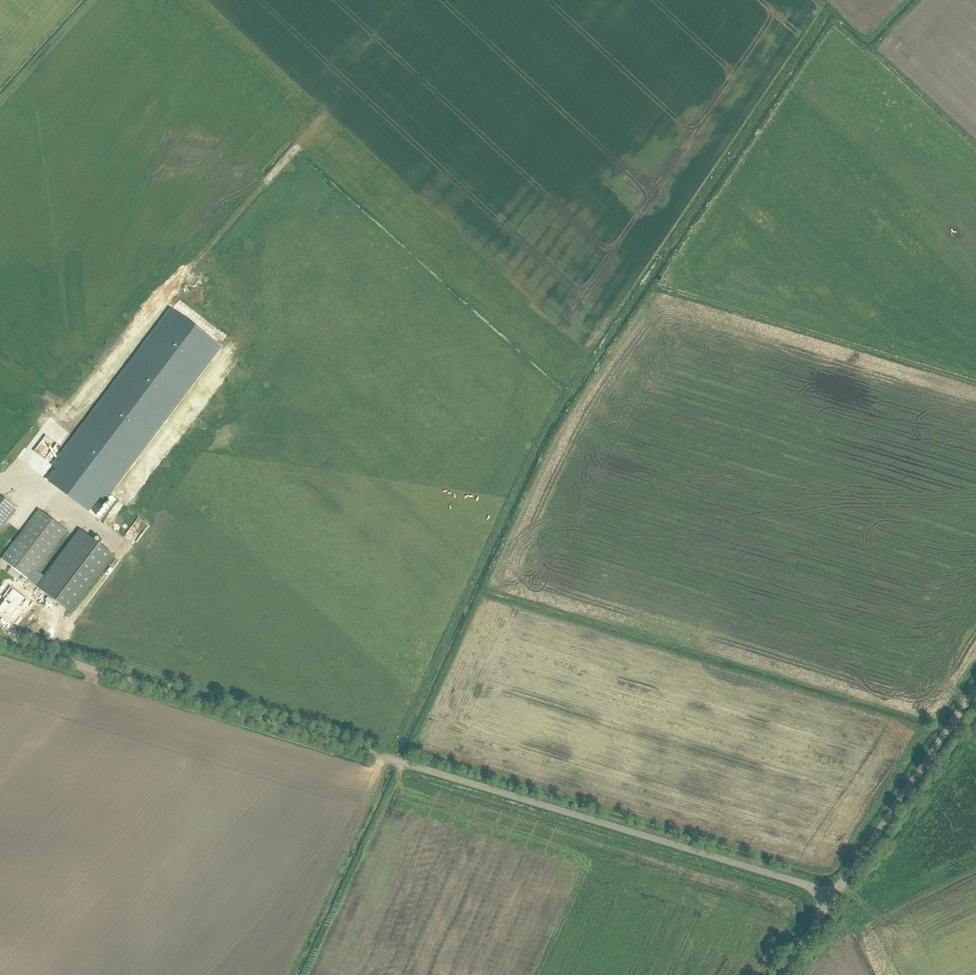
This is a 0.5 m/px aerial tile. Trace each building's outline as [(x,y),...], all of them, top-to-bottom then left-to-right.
[(92,496),(133,443),(212,340),(180,315),(101,419),(60,472),(58,470),(50,482),(52,483),(84,508),(86,509),(95,498),(92,496)] [(36,463),(43,457),(40,453),(33,459),(36,463)] [(10,488),(6,492),(15,500),(19,495),(10,488)] [(20,490),(21,499),(28,498),(27,489),(20,490)] [(17,512),(0,497),(0,532),(17,512)] [(2,560),(38,587),(69,611),(113,554),(81,530),(45,577),(39,572),(69,532),(40,510),(34,518),(30,515),(15,535),(19,538),(2,560)] [(28,600),(11,587),(3,597),(5,599),(0,606),(0,608),(12,618),(17,611),(19,612),(28,600)]
